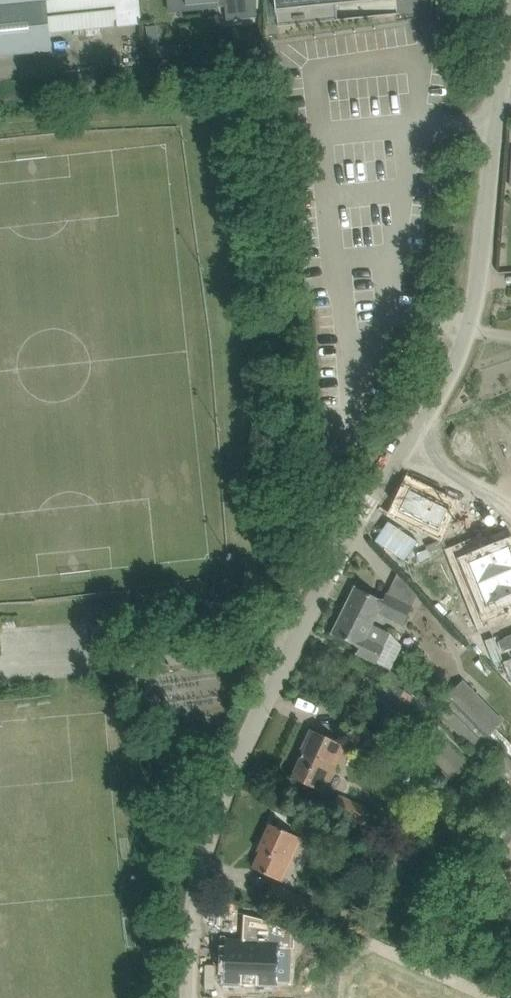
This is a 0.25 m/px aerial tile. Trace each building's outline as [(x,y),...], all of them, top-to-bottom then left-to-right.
[(50,49),(48,31),(140,22),(138,0),(0,0),(0,54),(50,49)] [(186,5),(217,2),(218,7),(225,6),(226,20),(256,17),(256,0),(185,0),(186,5)] [(337,19),(336,5),(382,0),(274,0),(276,11),(278,26),(337,20),(337,19)] [(451,13),(452,0),(436,0),(435,13),(451,13)] [(233,40),(222,41),(223,50),(234,49),(233,40)] [(497,424),(504,440),(510,437),(510,418),(497,424)] [(395,512),(384,528),(398,538),(413,517),(443,527),(451,503),(407,489),(399,514),(395,512)] [(452,527),(450,532),(456,548),(478,539),(470,520),(458,514),(452,527)] [(455,554),(469,588),(510,570),(510,552),(509,547),(509,546),(482,556),(478,544),(455,554)] [(469,588),(482,622),(505,612),(500,600),(510,596),(510,570),(469,588)] [(355,587),(343,610),(372,624),(378,612),(403,625),(412,607),(386,594),(383,601),(355,587)] [(372,624),(343,610),(332,634),(359,647),(356,653),(374,662),(376,663),(384,648),(383,648),(390,633),(372,624)] [(463,680),(448,694),(488,735),(503,721),(463,680)] [(374,720),(390,730),(412,696),(390,682),(386,689),(381,686),(369,707),(379,713),(374,720)] [(446,709),(440,715),(476,752),(474,754),(484,764),(499,749),(486,736),(488,735),(448,694),(440,703),(446,709)] [(292,777),(324,792),(337,764),(334,763),(342,745),(311,730),(302,749),(305,750),(292,777)] [(331,810),(377,830),(383,816),(365,808),(366,806),(338,794),(331,810)] [(253,868),(275,878),(288,851),(293,854),(300,838),(270,824),(258,852),(260,853),(253,868)] [(502,874),(509,883),(510,882),(510,872),(509,869),(502,874)] [(264,901),(282,910),(308,921),(316,903),(272,883),(264,901)] [(230,942),(228,982),(242,983),(242,985),(258,986),(258,984),(276,984),(277,949),(297,950),(298,935),(263,920),(245,915),(244,943),(230,942)]
